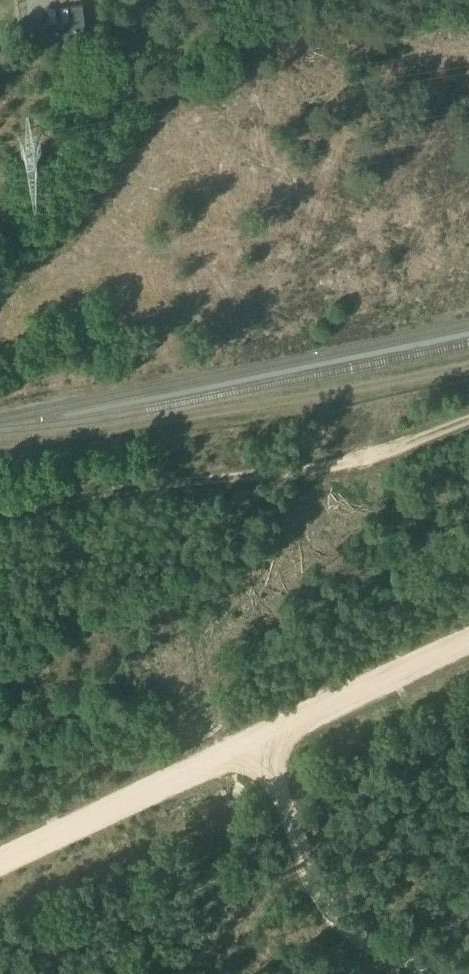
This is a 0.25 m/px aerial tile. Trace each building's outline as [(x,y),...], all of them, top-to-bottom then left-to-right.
[(46,9),(50,43),(88,39),(86,19),(84,5),(46,9)]
